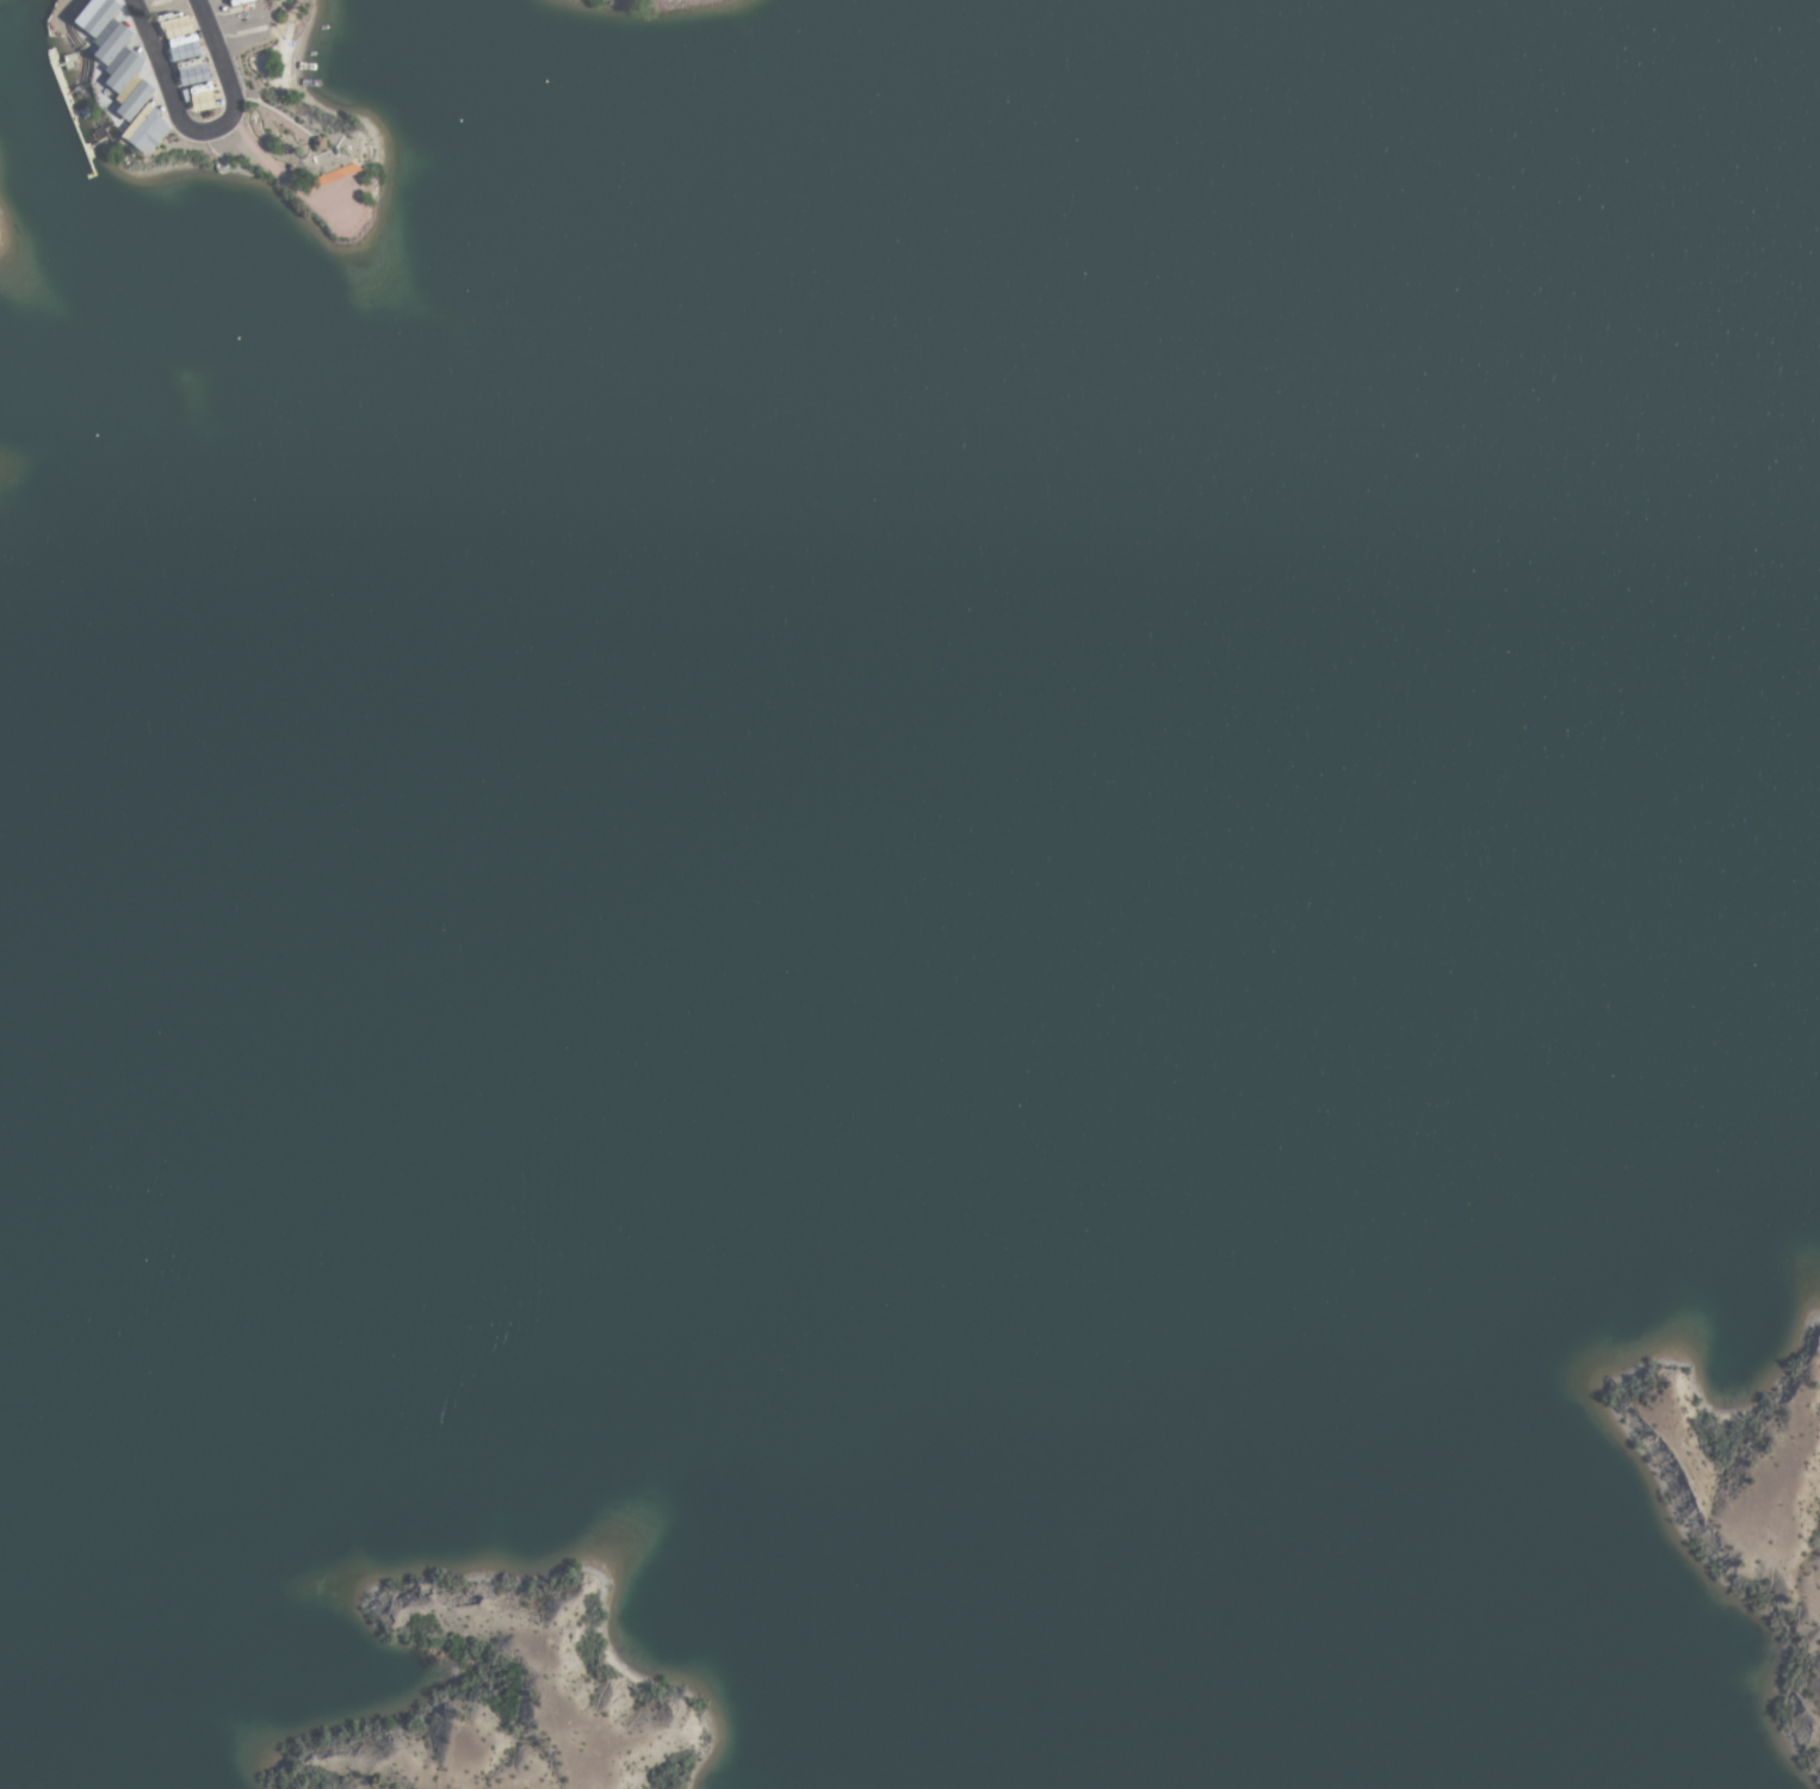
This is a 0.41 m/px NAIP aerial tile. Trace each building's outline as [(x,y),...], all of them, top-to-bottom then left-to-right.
[(146,157),(173,125),(150,106),(123,137),(146,157)]
